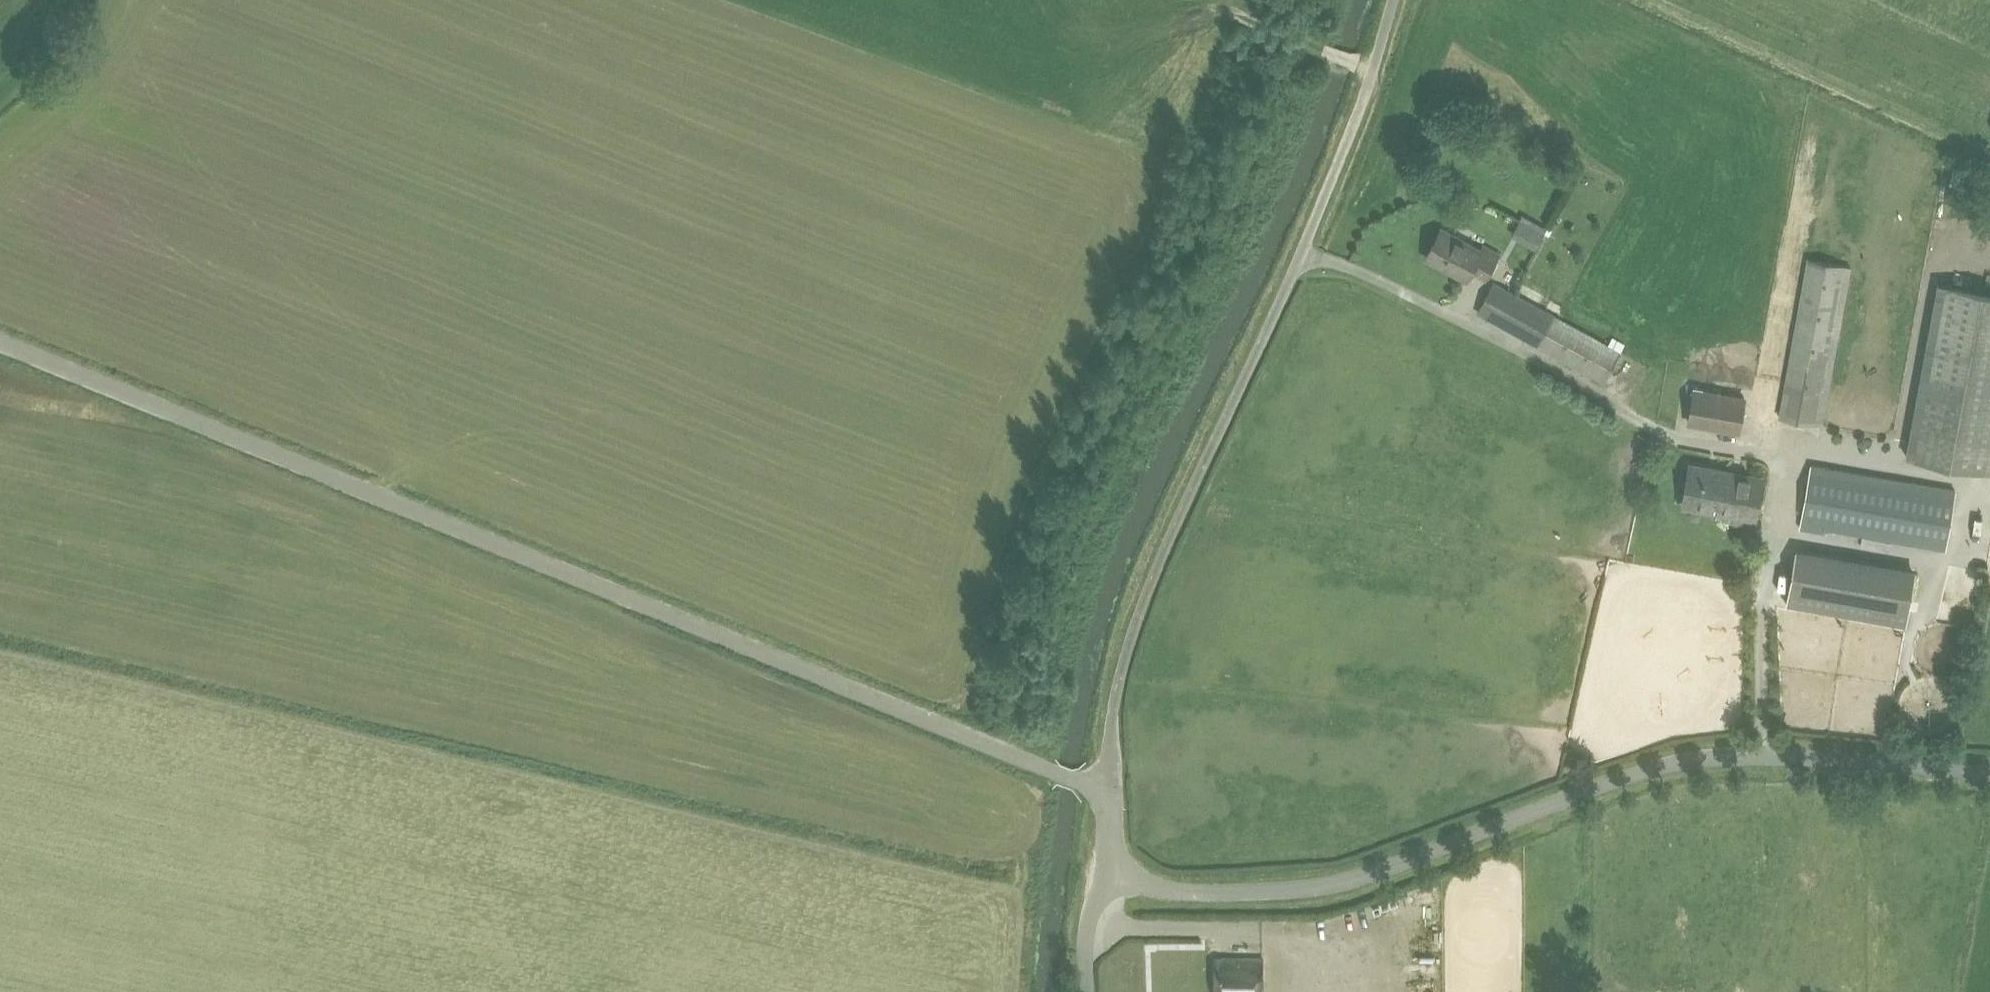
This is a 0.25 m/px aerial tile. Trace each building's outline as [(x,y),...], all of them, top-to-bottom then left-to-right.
[(1481,243),(1478,248),(1439,228),(1424,256),(1465,277),(1468,270),(1486,280),(1500,253),(1481,243)] [(1778,418),(1822,425),(1851,266),(1807,258),(1778,418)] [(1493,282),(1476,314),(1604,383),(1620,351),(1493,282)] [(1939,283),(1908,454),(1989,469),(1989,292),(1939,283)] [(1716,363),(1719,351),(1704,347),(1700,358),(1716,363)] [(1732,387),(1733,377),(1707,373),(1706,383),(1732,387)] [(1686,425),(1739,434),(1746,395),(1734,393),(1710,389),(1693,386),(1686,425)] [(1763,395),(1761,415),(1772,415),(1773,396),(1763,395)] [(1742,520),(1743,517),(1756,520),(1764,475),(1688,461),(1680,507),(1730,516),(1730,519),(1734,521),(1739,522),(1742,520)] [(1822,529),(1945,550),(1956,489),(1810,463),(1799,528),(1822,532),(1822,529)] [(1796,550),(1787,605),(1906,625),(1916,571),(1796,550)] [(1257,991),(1256,952),(1209,954),(1210,991),(1246,991),(1257,991)] [(1157,974),(1157,991),(1202,991),(1202,974),(1157,974)]
